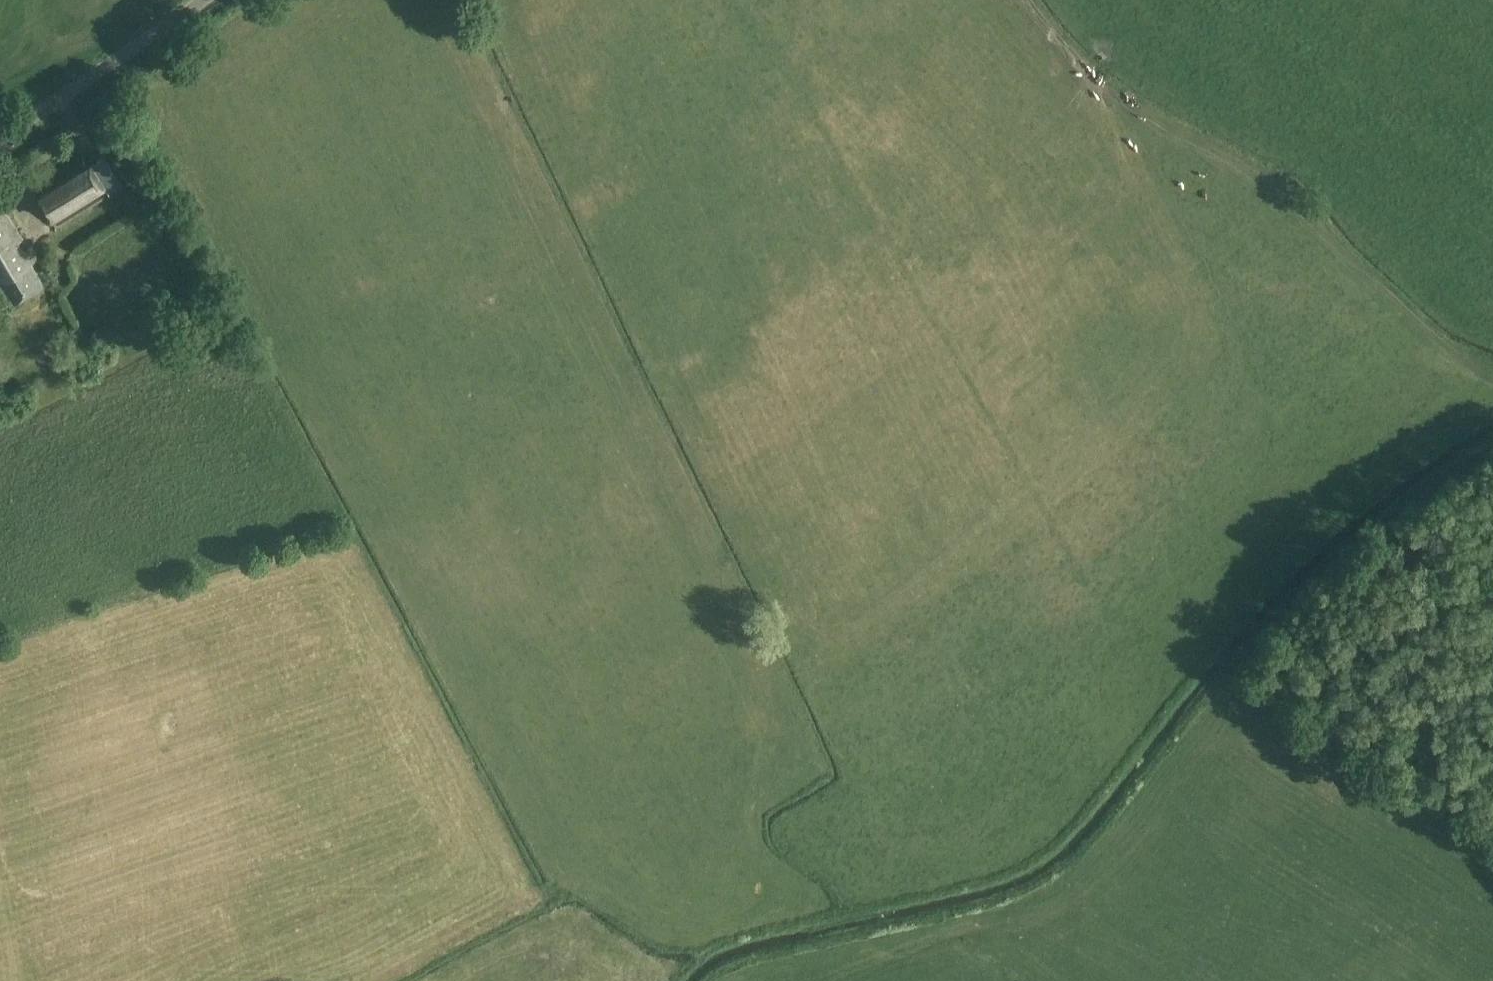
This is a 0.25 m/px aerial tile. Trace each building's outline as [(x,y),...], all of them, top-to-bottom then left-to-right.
[(113,110),(121,123),(129,118),(121,105),(113,110)] [(37,197),(52,220),(59,230),(124,188),(103,155),(92,162),(92,161),(37,197)] [(14,302),(43,285),(30,264),(38,258),(31,247),(24,252),(18,243),(22,240),(0,203),(0,284),(2,282),(14,302)] [(57,268),(50,256),(40,262),(46,274),(57,268)]
